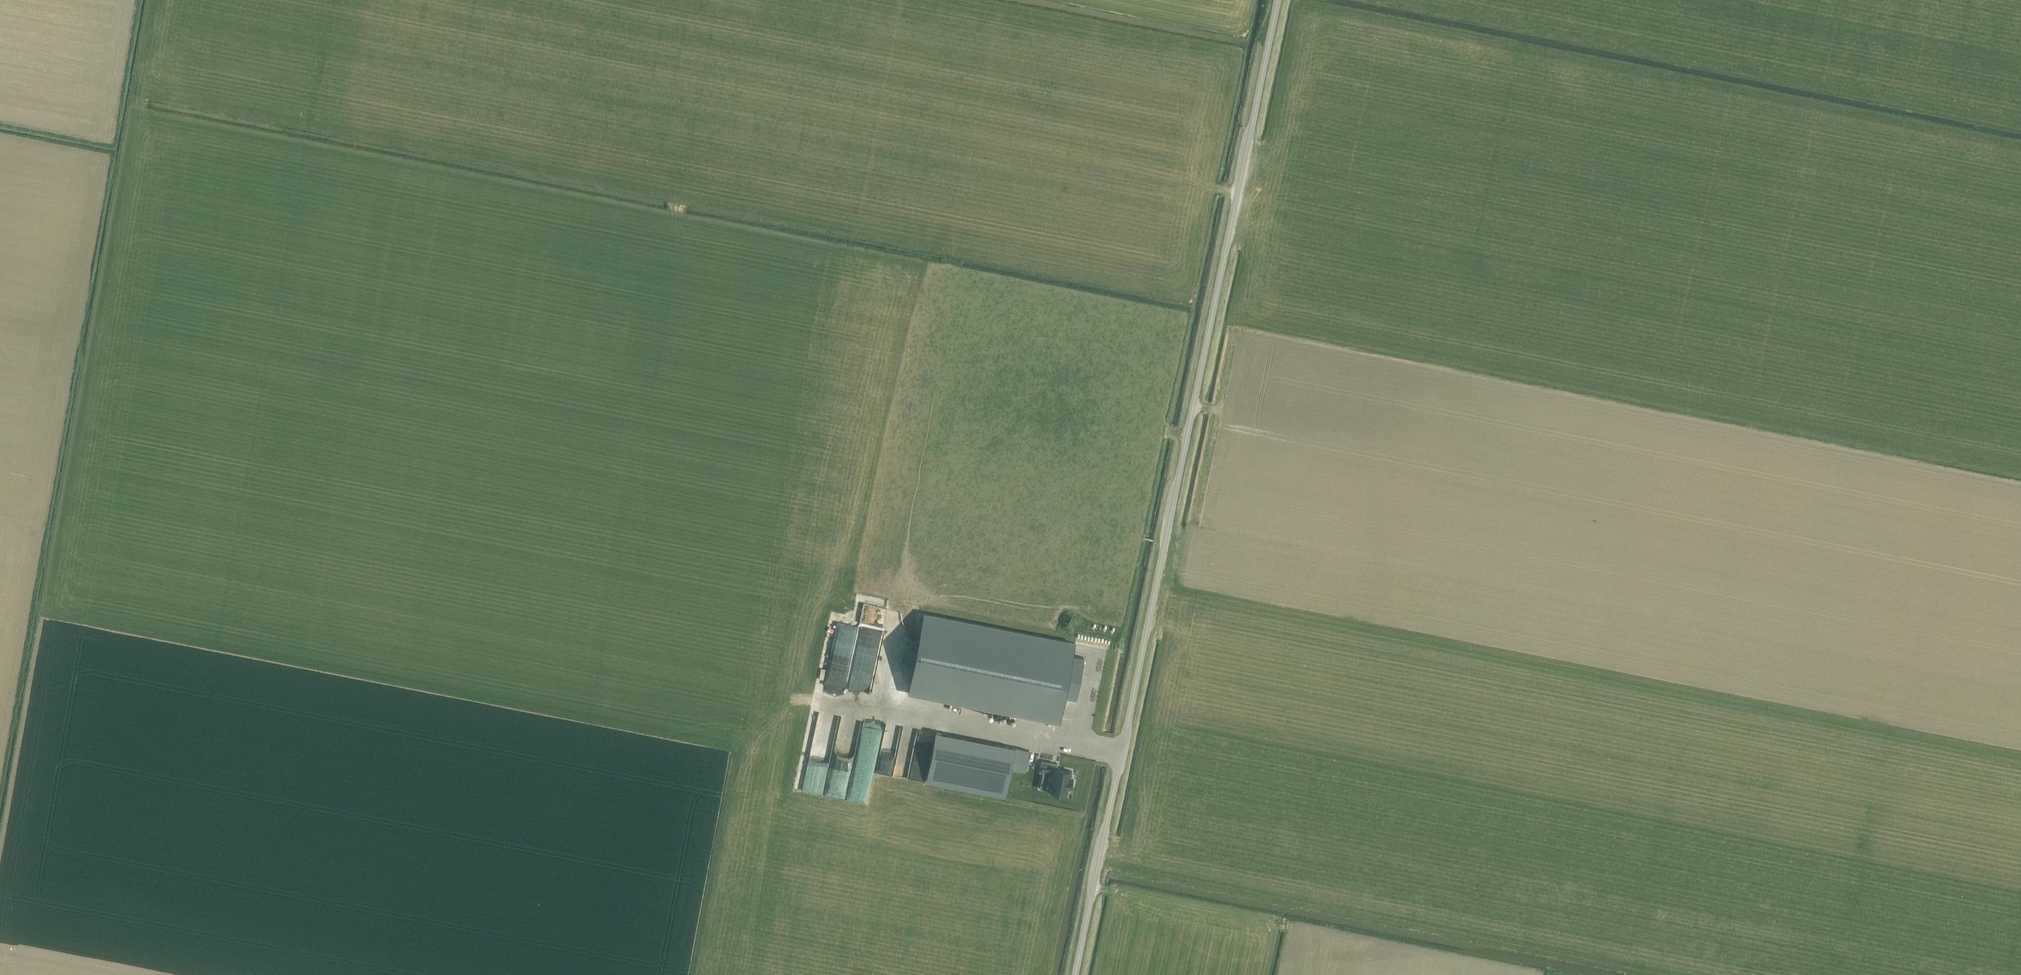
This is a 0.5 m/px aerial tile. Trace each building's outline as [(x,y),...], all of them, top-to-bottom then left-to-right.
[(907,651),(903,674),(912,675),(910,685),(909,693),(1060,723),(1064,700),(1065,697),(1071,698),(1076,699),(1085,657),(1073,655),(1076,643),(924,614),(922,624),(916,652),(907,651)] [(883,630),(861,626),(849,691),(870,695),(883,630)] [(868,803),(884,726),(863,722),(847,798),(868,803)] [(1001,745),(995,744),(986,793),(1006,797),(1011,768),(1025,771),(1027,761),(1013,758),(1015,748),(1001,745)] [(1042,760),(1040,771),(1043,772),(1053,773),(1049,790),(1049,791),(1068,794),(1069,788),(1071,789),(1074,777),(1071,776),(1072,770),(1057,767),(1058,763),(1042,760)]
